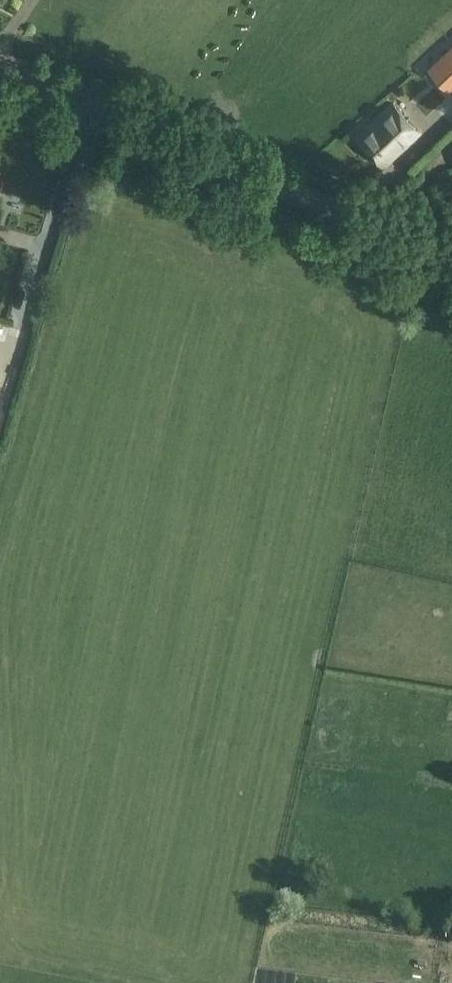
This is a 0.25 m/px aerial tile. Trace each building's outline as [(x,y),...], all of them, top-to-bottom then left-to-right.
[(430,69),(450,90),(451,88),(451,49),(430,69)] [(360,136),(385,163),(418,132),(393,105),(360,136)]
